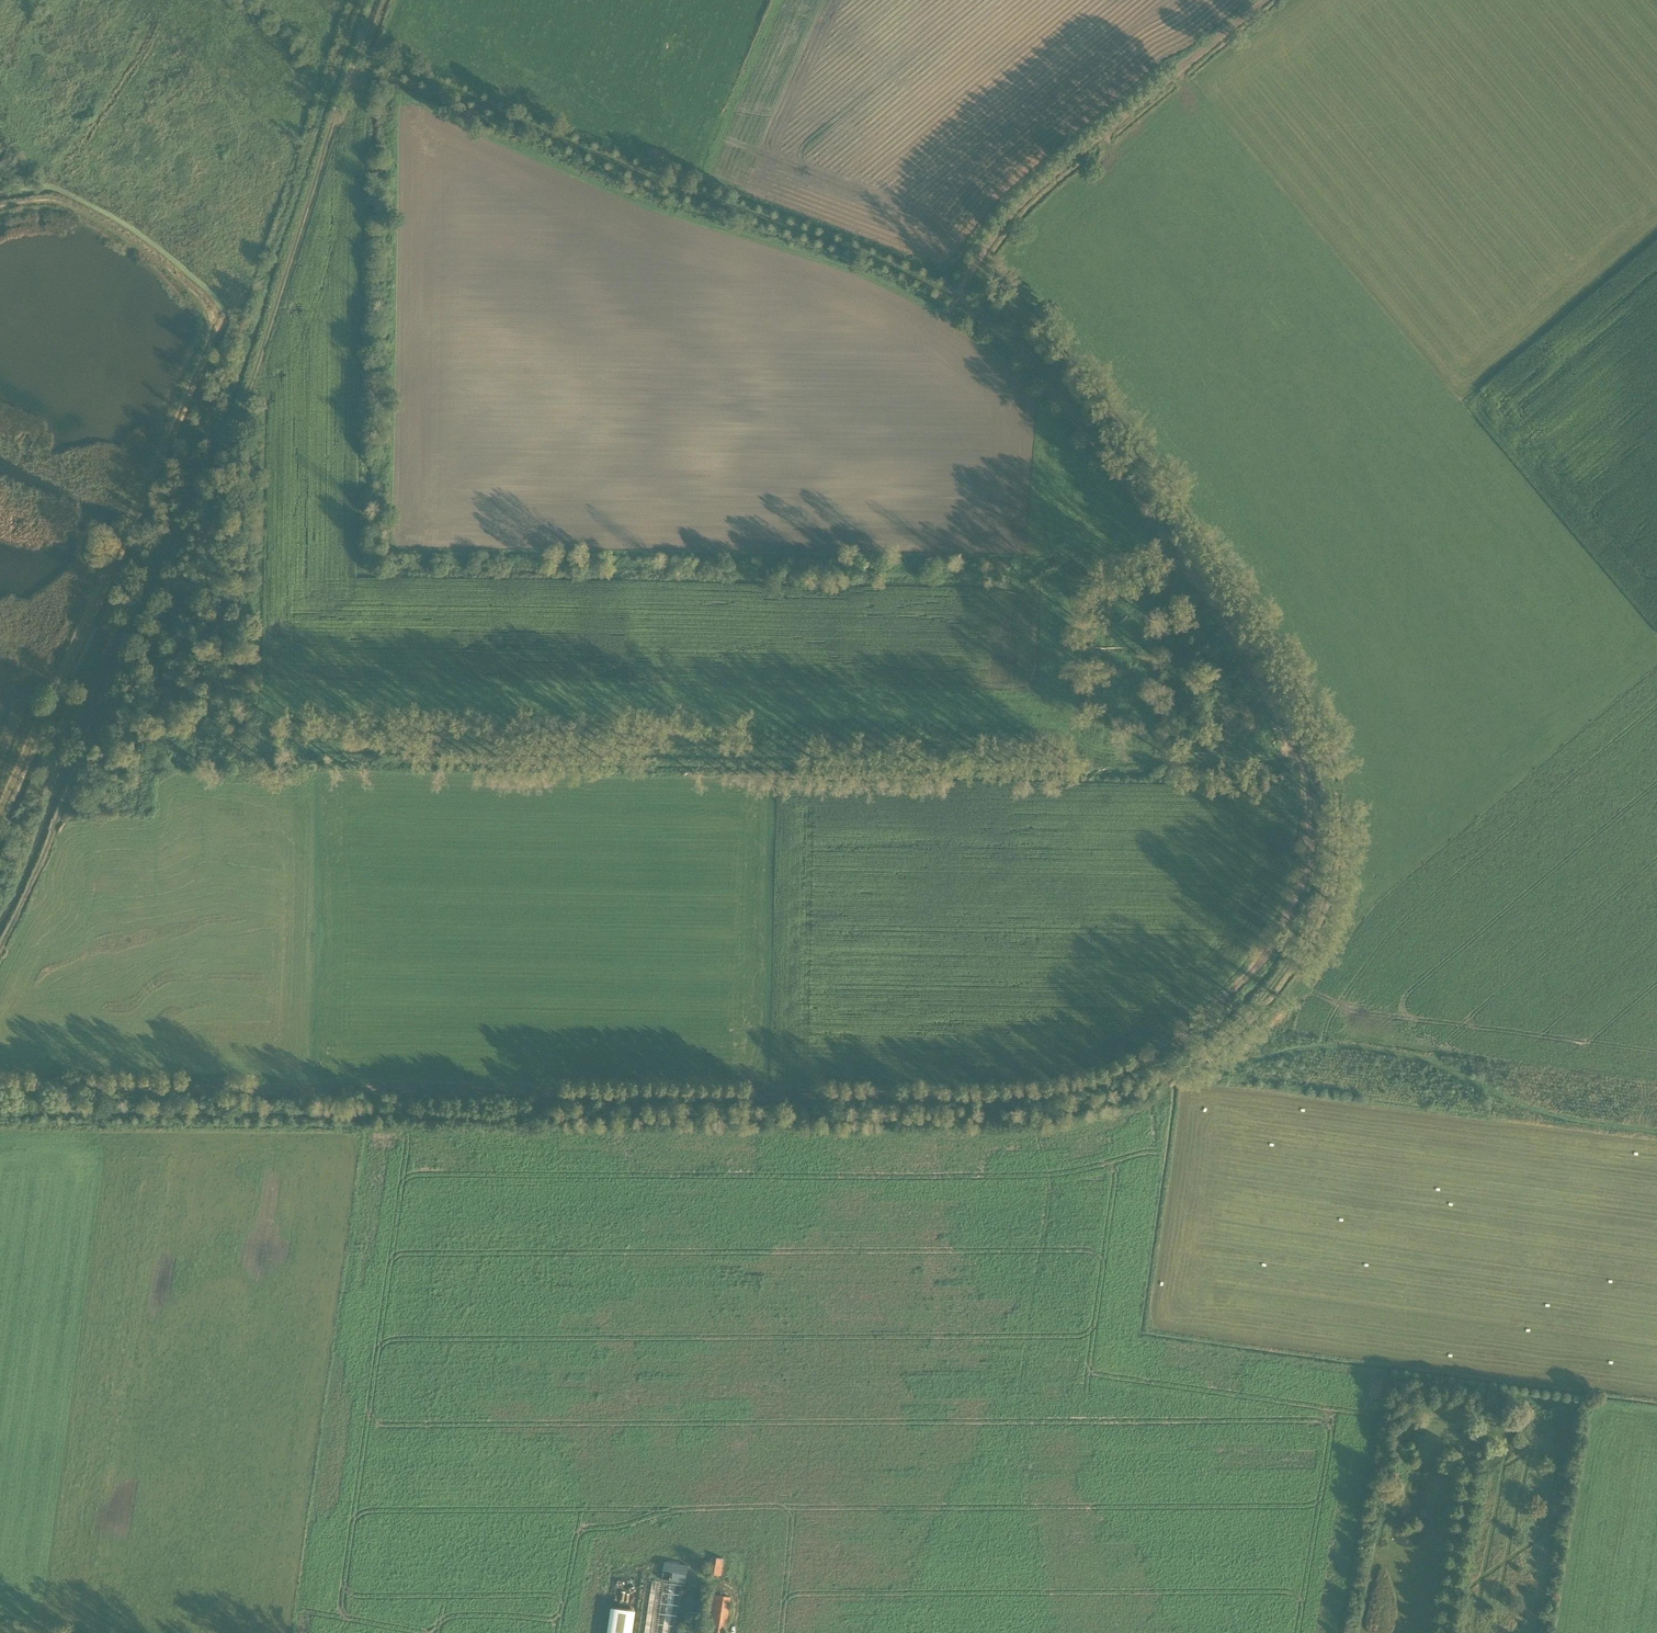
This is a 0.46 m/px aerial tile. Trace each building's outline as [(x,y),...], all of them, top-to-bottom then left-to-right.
[(708,1574),(721,1576),(724,1559),(710,1557),(708,1574)] [(662,1581),(685,1584),(688,1565),(665,1561),(662,1581)] [(639,1578),(596,1571),(586,1632),(631,1632),(639,1578)] [(642,1632),(699,1632),(706,1589),(650,1580),(642,1632)] [(731,1597),(710,1594),(703,1632),(725,1632),(731,1597)]
